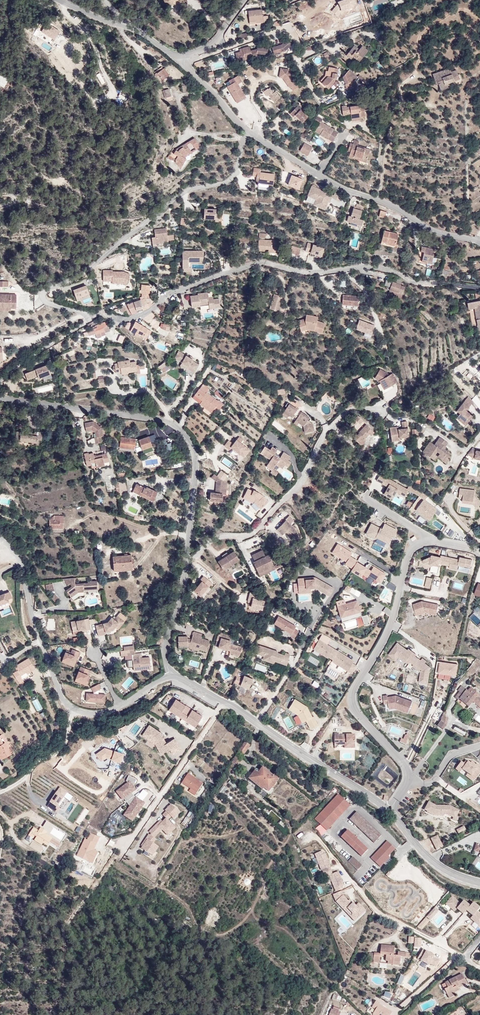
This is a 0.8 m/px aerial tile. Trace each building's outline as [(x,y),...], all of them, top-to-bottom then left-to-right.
[(263,16),(262,9),(248,11),(249,22),(256,21),(256,20),(263,19),(263,22),(268,21),(268,15),(263,16)] [(388,27),(383,22),(380,26),(385,31),(388,27)] [(55,40),(60,31),(47,23),(42,31),(55,40)] [(282,44),(272,47),(274,54),(285,50),(292,45),(287,39),(282,44)] [(246,59),(257,56),(257,54),(267,55),(268,48),(257,47),(257,49),(250,51),(249,46),(242,48),(243,51),(240,52),(235,53),(238,65),(247,63),(246,59)] [(359,61),(368,51),(362,46),(359,49),(358,51),(353,47),(346,55),(351,59),(353,56),(359,61)] [(336,78),(338,68),(329,67),(328,71),(328,77),(323,82),(322,83),(328,88),(334,81),(335,78),(336,78)] [(169,75),(164,68),(163,69),(158,72),(157,71),(157,70),(154,72),(160,82),(169,75)] [(300,86),(288,69),(281,68),(279,77),(283,78),(290,88),(291,87),(293,90),(300,86)] [(460,79),(456,70),(451,72),(450,68),(433,74),(435,82),(438,81),(439,84),(441,90),(446,88),(444,84),(450,82),(460,79)] [(357,76),(349,69),(343,77),(346,84),(345,84),(348,90),(357,86),(354,80),(357,76)] [(100,72),(96,74),(101,85),(105,83),(100,72)] [(3,88),(9,78),(0,74),(0,86),(3,88)] [(239,89),(238,87),(239,87),(238,84),(242,82),(238,75),(234,78),(236,81),(231,84),(227,86),(237,103),(246,98),(240,88),(239,89)] [(369,83),(359,75),(358,76),(367,85),(369,83)] [(280,97),(276,91),(275,92),(272,89),(269,91),(267,89),(264,91),(267,96),(271,93),(276,100),(280,97)] [(309,115),(306,112),(307,111),(303,107),(302,108),(298,105),(290,113),(293,117),(295,115),(303,122),(309,115)] [(364,110),(364,105),(360,106),(359,105),(346,107),(346,105),(342,106),(342,112),(347,112),(348,115),(351,114),(351,118),(361,117),(365,116),(364,110)] [(321,122),(319,124),(316,129),(321,132),(320,134),(320,135),(327,139),(328,138),(333,142),(336,137),(330,134),(333,130),(333,129),(321,122)] [(175,161),(179,166),(184,158),(181,156),(183,154),(185,155),(186,154),(190,151),(189,149),(194,146),(195,148),(199,146),(195,138),(182,146),(183,147),(180,148),(179,149),(178,151),(176,150),(173,148),(169,155),(176,159),(175,161)] [(308,155),(312,147),(304,143),(300,151),(308,155)] [(353,144),(350,143),(349,148),(351,148),(350,152),(349,156),(353,158),(354,155),(362,158),(361,160),(366,162),(370,149),(358,145),(353,144)] [(273,185),(275,174),(260,172),(261,169),(254,168),(253,176),(257,176),(256,180),(259,180),(259,183),(273,185)] [(303,177),(299,176),(298,177),(291,175),(288,185),(299,188),(303,177)] [(331,197),(332,194),(312,186),(306,201),(326,209),(331,197)] [(339,200),(341,194),(335,192),(334,195),(332,194),(331,197),(339,200)] [(359,219),(362,210),(361,210),(361,209),(363,209),(364,206),(357,203),(356,207),(354,206),(351,216),(348,216),(347,221),(351,222),(350,225),(357,227),(357,224),(361,226),(363,220),(359,219)] [(216,213),(216,209),(204,209),(204,218),(215,219),(216,213)] [(167,235),(166,228),(154,230),(155,237),(152,237),(153,247),(164,245),(163,241),(168,240),(167,235)] [(396,242),(398,234),(384,230),(381,241),(386,243),(386,244),(397,247),(398,242),(396,242)] [(278,251),(279,240),(271,239),(271,240),(262,240),(262,238),(266,238),(266,234),(259,233),(258,250),(265,251),(265,249),(268,249),(268,250),(278,251)] [(320,254),(322,245),(312,242),(311,243),(307,242),(305,249),(320,254)] [(432,262),(434,249),(422,246),(421,251),(424,251),(422,260),(428,261),(432,262)] [(203,262),(203,251),(182,251),(182,268),(183,268),(188,268),(188,267),(188,262),(203,262)] [(112,270),(103,270),(103,279),(112,279),(112,281),(122,281),(126,283),(130,273),(124,271),(115,271),(115,274),(112,274),(112,271),(112,270)] [(478,270),(478,275),(472,276),(472,277),(472,280),(479,279),(479,270),(478,270)] [(405,287),(400,285),(394,282),(386,280),(385,285),(389,287),(389,289),(387,288),(387,289),(390,290),(389,293),(401,298),(405,287)] [(149,298),(150,286),(142,285),(141,293),(142,293),(142,297),(143,298),(145,298),(148,298),(149,298)] [(88,293),(86,286),(73,290),(76,297),(88,293)] [(220,307),(219,298),(213,299),(213,297),(208,298),(207,292),(200,293),(200,295),(198,295),(190,296),(192,307),(200,306),(200,305),(209,303),(209,305),(213,304),(214,308),(220,307)] [(16,295),(0,294),(0,305),(11,306),(11,308),(16,308),(16,295)] [(280,307),(282,300),(281,300),(281,298),(279,297),(279,296),(274,294),(269,309),(274,310),(279,312),(281,307),(280,307)] [(358,306),(359,296),(343,295),(342,304),(358,306)] [(152,305),(148,298),(145,298),(143,298),(140,299),(141,306),(143,310),(149,307),(152,305)] [(141,306),(140,299),(133,301),(136,310),(137,312),(143,310),(141,306)] [(136,310),(133,301),(127,304),(127,305),(122,308),(120,309),(122,312),(126,310),(129,309),(131,314),(137,312),(136,310)] [(467,303),(468,309),(475,308),(476,307),(478,319),(476,319),(478,325),(479,325),(479,301),(467,303)] [(325,324),(317,321),(318,317),(306,315),(305,319),(305,321),(298,322),(301,331),(307,329),(315,331),(322,333),(325,324)] [(356,329),(371,334),(374,325),(359,319),(356,329)] [(151,331),(135,321),(133,324),(130,330),(130,331),(135,334),(135,335),(138,337),(146,340),(147,338),(151,331)] [(110,331),(106,322),(96,325),(96,326),(93,327),(94,329),(87,331),(89,336),(95,334),(97,338),(102,337),(101,336),(106,335),(105,333),(110,331)] [(169,331),(170,324),(164,322),(163,324),(163,325),(162,328),(165,330),(169,331)] [(192,360),(193,359),(189,357),(179,351),(175,358),(182,362),(188,366),(186,370),(185,371),(192,376),(199,364),(192,360)] [(145,369),(145,364),(136,365),(136,361),(130,362),(130,360),(117,362),(118,363),(114,364),(115,366),(115,368),(115,371),(116,373),(121,372),(127,371),(128,372),(137,371),(137,370),(137,369),(139,369),(145,369)] [(51,374),(47,365),(35,369),(35,370),(25,374),(27,380),(38,376),(39,378),(51,374)] [(396,383),(391,374),(390,375),(380,369),(375,378),(379,381),(384,390),(396,383)] [(366,375),(358,379),(362,388),(371,384),(366,375)] [(206,392),(209,388),(204,384),(200,389),(205,393),(206,392)] [(206,392),(205,393),(200,389),(199,389),(195,395),(202,401),(200,404),(204,408),(202,410),(208,415),(211,412),(216,406),(219,409),(223,405),(206,392)] [(336,398),(330,394),(327,392),(321,398),(323,400),(327,396),(334,401),(336,398)] [(202,401),(195,395),(192,398),(200,404),(202,401)] [(466,411),(472,404),(467,398),(464,402),(457,411),(460,413),(456,418),(460,421),(462,419),(467,423),(470,420),(468,418),(471,415),(466,411)] [(297,409),(289,404),(283,412),(288,416),(289,415),(292,417),(294,414),(298,417),(296,420),(299,422),(298,423),(303,426),(305,433),(314,431),(313,424),(307,420),(309,417),(301,411),(297,409)] [(363,421),(357,416),(352,421),(355,425),(358,422),(360,424),(363,421)] [(409,436),(407,421),(401,422),(402,427),(402,428),(398,429),(398,428),(398,427),(390,428),(392,441),(399,440),(399,438),(409,436)] [(93,422),(84,423),(86,431),(92,430),(95,432),(96,437),(94,438),(96,443),(101,442),(100,436),(103,436),(101,427),(93,422)] [(374,432),(366,424),(358,432),(359,433),(354,438),(360,444),(363,444),(364,442),(365,440),(365,439),(363,437),(368,432),(369,434),(371,436),(374,432)] [(152,446),(149,436),(140,439),(139,440),(136,441),(136,439),(121,437),(119,448),(135,450),(135,448),(141,446),(142,450),(152,446)] [(239,437),(235,441),(233,444),(232,443),(228,441),(225,446),(229,449),(231,447),(244,457),(249,450),(241,443),(243,440),(239,437)] [(448,443),(440,437),(437,441),(445,446),(448,443)] [(444,449),(445,446),(437,441),(434,445),(430,442),(424,449),(429,453),(427,455),(432,458),(435,454),(437,451),(440,453),(439,454),(443,458),(445,456),(447,458),(450,454),(444,449)] [(280,458),(274,454),(277,450),(272,447),(270,450),(264,446),(260,453),(271,459),(266,466),(272,470),(273,469),(276,464),(283,468),(285,465),(288,467),(291,462),(288,461),(290,457),(283,452),(280,458)] [(477,451),(473,448),(468,454),(473,458),(479,459),(479,451),(477,451)] [(88,453),(84,454),(87,466),(91,465),(91,464),(95,463),(96,467),(104,465),(104,462),(109,461),(107,453),(94,456),(93,453),(88,454),(88,453)] [(443,458),(439,454),(438,456),(437,456),(446,463),(449,459),(447,458),(445,456),(443,458)] [(226,457),(222,461),(229,467),(232,464),(226,457)] [(217,476),(223,480),(227,475),(221,470),(217,476)] [(217,476),(214,474),(211,478),(216,481),(215,493),(210,492),(209,500),(226,502),(226,497),(228,497),(229,491),(228,491),(229,484),(223,480),(217,476)] [(407,489),(380,474),(376,481),(385,485),(386,484),(388,486),(388,487),(384,494),(387,496),(390,492),(394,494),(396,491),(398,487),(402,489),(400,494),(405,496),(408,490),(419,496),(422,492),(409,485),(407,489)] [(127,493),(126,482),(119,482),(119,487),(120,497),(124,497),(124,493),(127,493)] [(157,492),(146,487),(146,488),(136,484),(133,491),(153,501),(157,492)] [(256,497),(258,492),(254,490),(253,491),(248,489),(244,496),(254,501),(261,509),(269,502),(264,496),(259,500),(256,497)] [(475,496),(475,491),(460,489),(460,493),(464,494),(463,499),(463,502),(473,504),(477,508),(479,505),(479,503),(475,496)] [(441,512),(425,500),(428,496),(422,492),(419,496),(423,499),(416,509),(418,510),(417,511),(422,515),(423,513),(430,519),(434,514),(432,512),(432,511),(435,513),(438,515),(441,512)] [(63,528),(63,516),(54,516),(54,517),(52,517),(52,518),(49,518),(49,525),(59,525),(59,528),(63,528)] [(289,521),(279,531),(284,536),(287,534),(289,531),(296,538),(301,533),(293,525),(297,522),(292,517),(289,520),(289,521)] [(384,524),(382,529),(371,524),(366,535),(377,540),(377,539),(390,546),(398,530),(384,524)] [(451,538),(455,532),(450,530),(446,536),(451,538)] [(294,540),(296,538),(289,531),(287,534),(294,540)] [(362,574),(367,577),(368,575),(380,583),(385,573),(374,566),(371,571),(369,569),(371,565),(369,563),(366,568),(357,562),(358,561),(350,556),(352,553),(338,544),(330,557),(361,576),(362,574)] [(267,556),(265,550),(254,555),(257,561),(267,556)] [(220,560),(226,569),(241,559),(236,551),(230,554),(225,557),(220,560)] [(132,569),(131,554),(112,556),(114,569),(127,567),(127,570),(132,569)] [(276,566),(270,555),(256,561),(261,572),(276,566)] [(460,560),(441,555),(441,557),(432,555),(431,558),(429,558),(423,560),(425,565),(430,564),(439,566),(439,563),(450,566),(449,568),(457,570),(459,565),(471,568),(472,560),(460,557),(460,560)] [(262,575),(277,568),(276,566),(261,572),(262,575)] [(202,595),(210,585),(208,584),(211,580),(205,575),(202,579),(204,580),(196,590),(202,595)] [(334,588),(315,577),(297,578),(298,590),(303,590),(303,588),(311,588),(315,588),(329,596),(334,588)] [(431,589),(433,578),(427,577),(424,588),(431,589)] [(97,589),(97,581),(88,582),(88,583),(75,584),(72,586),(66,590),(71,597),(78,592),(84,591),(83,590),(97,589)] [(389,582),(386,587),(393,591),(396,586),(389,582)] [(54,590),(52,583),(46,585),(47,592),(54,590)] [(347,585),(344,589),(358,598),(361,593),(347,585)] [(12,598),(9,592),(0,595),(0,604),(8,601),(8,599),(12,598)] [(60,599),(55,593),(51,597),(56,603),(60,599)] [(253,602),(251,610),(264,613),(267,599),(262,599),(263,595),(253,593),(252,598),(255,598),(254,603),(253,602)] [(338,606),(342,622),(362,616),(357,600),(338,606)] [(437,614),(438,605),(422,602),(413,605),(416,615),(425,612),(437,614)] [(468,617),(477,625),(479,622),(479,610),(477,607),(468,617)] [(366,615),(344,623),(346,629),(358,625),(358,627),(369,623),(366,615)] [(115,627),(118,623),(121,625),(124,621),(117,616),(116,617),(114,616),(113,618),(112,617),(108,622),(95,625),(98,636),(106,634),(106,632),(110,630),(110,629),(112,628),(113,626),(115,627)] [(295,626),(278,616),(274,623),(291,633),(290,635),(294,638),(298,631),(294,629),(293,628),(295,626)] [(55,630),(54,618),(46,619),(47,630),(55,630)] [(91,630),(89,618),(71,622),(73,631),(79,630),(82,629),(86,629),(87,630),(91,630)] [(196,623),(187,619),(185,624),(193,628),(196,623)] [(190,648),(200,651),(204,652),(207,642),(200,640),(201,635),(195,633),(193,638),(188,638),(188,635),(181,635),(180,646),(190,648)] [(229,651),(239,654),(241,646),(230,643),(231,639),(222,636),(219,646),(230,649),(229,651)] [(352,663),(354,661),(338,651),(336,653),(332,651),(334,649),(319,640),(314,647),(322,651),(321,653),(328,658),(328,657),(333,659),(332,661),(352,673),(356,665),(352,663)] [(407,650),(397,643),(389,654),(396,658),(398,655),(409,664),(411,662),(415,656),(416,654),(412,652),(411,653),(407,650)] [(287,662),(290,655),(285,653),(284,655),(277,653),(276,652),(276,654),(273,653),(274,650),(260,646),(257,653),(264,656),(263,659),(274,663),(274,661),(280,663),(281,660),(287,662)] [(77,651),(71,649),(70,653),(66,652),(63,660),(73,663),(77,651)] [(134,654),(134,649),(124,650),(120,651),(121,656),(126,655),(128,668),(133,667),(134,670),(151,669),(149,657),(142,658),(141,653),(134,654)] [(74,667),(80,652),(77,651),(73,663),(63,660),(62,662),(74,667)] [(421,660),(415,656),(411,662),(414,664),(413,665),(422,671),(420,681),(428,683),(430,667),(425,663),(421,660)] [(457,665),(440,662),(439,675),(456,677),(457,665)] [(80,669),(76,679),(85,682),(88,676),(90,670),(81,666),(80,669)] [(336,679),(338,672),(329,669),(327,677),(336,679)] [(249,688),(252,679),(244,675),(243,678),(237,676),(234,683),(249,688)] [(87,685),(90,677),(88,676),(85,682),(76,679),(75,681),(87,685)] [(406,684),(404,690),(412,692),(413,686),(406,684)] [(478,694),(471,687),(468,691),(462,686),(458,691),(459,692),(455,698),(458,701),(460,699),(469,707),(473,702),(479,707),(479,695),(478,694)] [(104,702),(105,694),(98,694),(94,694),(87,693),(86,701),(104,702)] [(408,713),(413,701),(396,695),(388,696),(387,695),(383,695),(384,704),(388,703),(389,706),(395,705),(399,706),(398,709),(408,713)] [(32,700),(36,711),(42,709),(38,698),(32,700)] [(186,706),(175,699),(169,710),(195,727),(202,716),(192,710),(188,716),(182,712),(186,706)] [(312,717),(307,707),(294,699),(288,709),(298,715),(302,723),(306,720),(311,729),(318,725),(313,716),(312,717)] [(188,716),(192,710),(186,706),(182,712),(188,716)] [(446,725),(441,721),(437,726),(443,730),(446,725)] [(163,734),(149,725),(143,735),(150,740),(152,737),(158,741),(156,744),(161,754),(170,749),(178,745),(175,738),(166,743),(164,740),(160,738),(163,734)] [(466,733),(455,727),(453,730),(464,736),(466,733)] [(405,744),(410,733),(408,732),(407,735),(406,735),(404,739),(402,739),(400,742),(405,744)] [(355,748),(355,735),(338,735),(338,733),(334,733),(334,743),(338,743),(346,743),(346,748),(355,748)] [(0,739),(0,752),(1,754),(0,755),(0,758),(1,760),(11,754),(5,742),(3,743),(0,739)] [(249,745),(245,742),(238,753),(242,755),(249,745)] [(181,750),(178,745),(170,749),(173,754),(181,750)] [(123,753),(115,751),(114,751),(105,748),(96,754),(101,760),(106,757),(120,762),(123,753)] [(235,756),(225,772),(228,774),(231,771),(232,772),(239,761),(237,760),(238,758),(235,756)] [(460,772),(462,769),(468,773),(471,776),(474,772),(479,775),(479,774),(479,766),(477,763),(476,765),(474,767),(470,763),(466,760),(464,763),(461,762),(456,769),(460,772)] [(272,776),(262,768),(258,772),(255,770),(248,779),(269,795),(274,789),(272,788),(276,784),(275,783),(278,779),(273,775),(272,776)] [(476,779),(479,775),(474,772),(471,776),(468,773),(466,776),(472,781),(476,779)] [(203,784),(188,774),(182,783),(191,789),(197,793),(203,784)] [(144,803),(134,796),(131,793),(136,790),(133,787),(137,780),(128,776),(126,781),(128,783),(116,792),(123,800),(124,799),(130,807),(124,815),(133,821),(144,803)] [(212,787),(217,781),(216,780),(217,779),(214,776),(208,783),(212,787)] [(328,790),(317,781),(315,784),(326,793),(328,790)] [(67,792),(60,788),(48,806),(57,813),(60,809),(57,807),(67,792)] [(204,799),(210,790),(207,788),(202,796),(204,799)] [(350,806),(338,794),(315,819),(327,831),(350,806)] [(460,811),(450,805),(436,805),(428,801),(426,806),(429,808),(428,810),(434,814),(444,814),(444,815),(448,815),(453,818),(452,819),(456,822),(459,817),(457,816),(460,811)] [(176,828),(168,820),(171,817),(173,819),(177,815),(175,812),(176,810),(171,805),(165,810),(166,812),(163,815),(166,818),(162,822),(158,826),(157,824),(149,832),(151,834),(141,848),(152,856),(159,847),(153,843),(156,839),(154,838),(155,836),(162,830),(168,836),(176,828)] [(444,815),(444,814),(434,814),(428,810),(429,808),(426,806),(424,810),(427,812),(434,816),(444,816),(444,815)] [(116,811),(112,815),(119,821),(123,816),(116,811)] [(381,835),(357,812),(349,819),(374,843),(381,835)] [(42,837),(46,831),(48,832),(46,834),(61,844),(61,843),(67,834),(47,821),(42,828),(41,828),(39,831),(37,833),(32,830),(26,840),(30,842),(32,838),(33,839),(35,836),(36,837),(34,840),(42,845),(43,843),(47,846),(50,842),(42,837)] [(368,850),(347,830),(341,837),(362,856),(368,850)] [(61,844),(46,834),(48,832),(46,831),(42,837),(50,842),(59,847),(61,844)] [(90,851),(94,843),(96,844),(99,837),(90,833),(87,840),(85,839),(77,856),(93,863),(97,854),(90,851)] [(443,847),(438,835),(431,838),(436,850),(443,847)] [(371,858),(380,867),(389,857),(388,856),(395,849),(387,841),(371,858)] [(329,867),(330,867),(325,854),(323,855),(316,857),(321,870),(322,870),(325,875),(328,874),(329,876),(336,892),(343,889),(341,885),(343,885),(338,872),(332,874),(329,867)] [(348,861),(358,870),(362,865),(353,857),(348,861)] [(41,866),(44,861),(38,858),(35,862),(41,866)] [(52,866),(44,861),(41,866),(50,871),(52,866)] [(348,908),(357,918),(362,914),(355,906),(352,904),(351,905),(343,896),(341,891),(333,894),(336,902),(345,911),(346,910),(348,908)] [(457,909),(463,914),(466,910),(470,906),(463,901),(461,904),(454,898),(452,901),(450,899),(446,904),(455,911),(457,909)] [(466,910),(472,916),(470,918),(479,926),(479,925),(479,914),(477,911),(479,908),(473,903),(470,906),(466,910)] [(355,906),(362,914),(365,911),(358,904),(355,906)] [(435,907),(426,917),(430,920),(439,910),(435,907)] [(355,921),(357,918),(348,908),(346,910),(351,916),(350,916),(355,921)] [(337,930),(340,933),(346,928),(347,928),(351,924),(342,915),(336,921),(341,926),(337,930)] [(394,947),(381,945),(380,954),(374,953),(373,962),(379,963),(380,954),(386,955),(385,961),(388,961),(387,964),(393,964),(393,961),(400,962),(401,956),(406,957),(406,953),(398,952),(397,955),(393,955),(394,947)] [(428,967),(430,965),(436,968),(439,962),(434,958),(434,957),(426,952),(420,962),(428,967)] [(468,971),(445,983),(447,988),(444,989),(447,995),(454,991),(455,992),(459,990),(457,986),(459,985),(460,987),(467,983),(465,979),(471,976),(468,971)] [(376,1010),(373,1014),(391,1014),(392,1013),(379,1005),(380,1004),(376,1001),(372,1008),(376,1010)]
